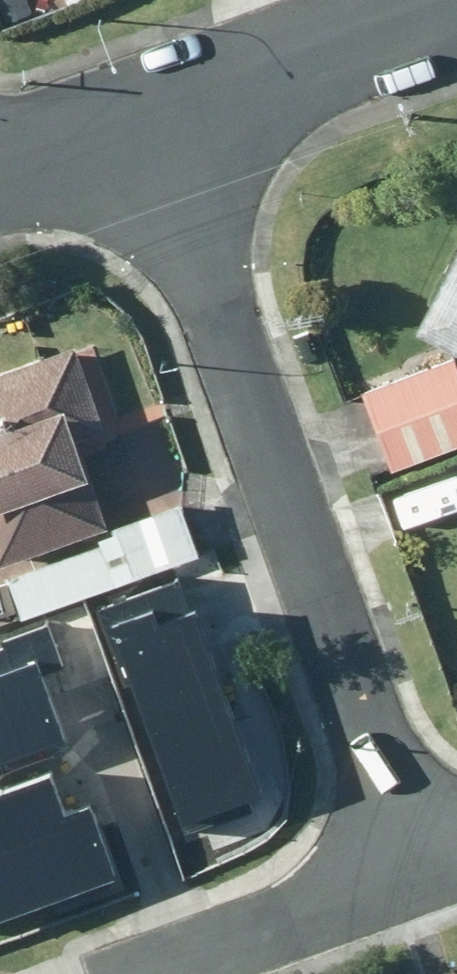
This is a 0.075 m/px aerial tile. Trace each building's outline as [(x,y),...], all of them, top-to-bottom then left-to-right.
[(409,336),(456,360),(456,240),(409,336)] [(0,380),(0,554),(99,520),(78,460),(123,445),(90,349),(0,380)] [(387,476),(456,450),(456,378),(451,363),(358,396),(387,476)] [(178,580),(99,608),(177,824),(271,791),(261,762),(276,757),(232,634),(201,645),(178,580)] [(58,730),(33,663),(84,645),(68,603),(0,628),(0,750),(58,730)] [(102,866),(61,753),(0,775),(0,902),(102,866)]
